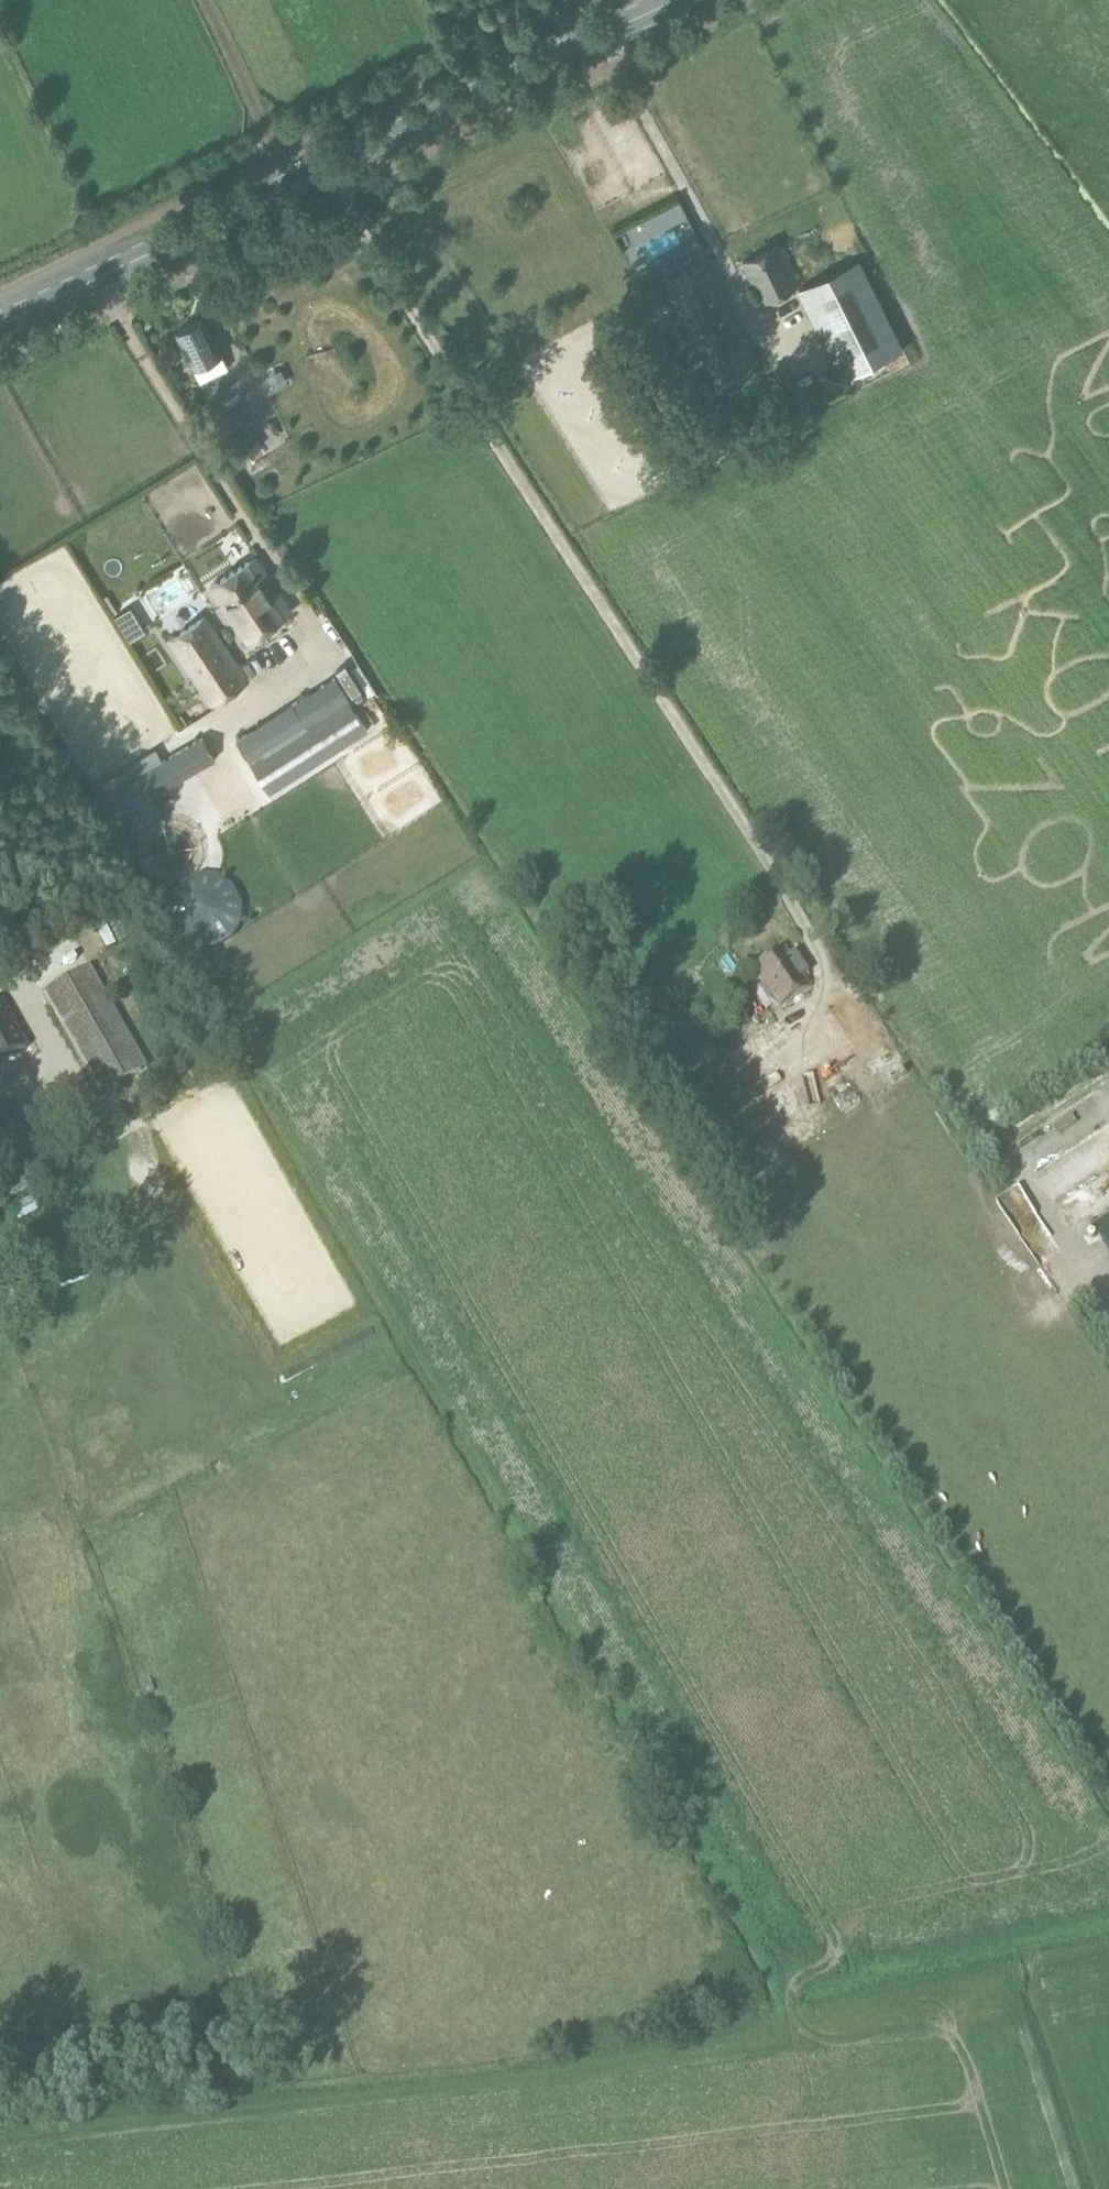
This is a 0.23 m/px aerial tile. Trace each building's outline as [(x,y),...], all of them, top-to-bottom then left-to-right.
[(687,215),(680,201),(627,228),(634,243),(687,215)] [(781,242),(742,261),(761,302),(801,283),(781,242)] [(859,258),(798,289),(843,379),(904,348),(859,258)] [(707,264),(667,283),(715,378),(754,359),(707,264)] [(201,382),(228,369),(204,318),(177,330),(201,382)] [(238,406),(214,423),(240,461),(263,445),(238,406)] [(256,555),(211,585),(249,641),(287,615),(261,577),(267,572),(256,555)] [(205,614),(169,639),(168,639),(211,705),(248,680),(205,614)] [(258,639),(266,660),(285,654),(278,633),(258,639)] [(334,675),(235,739),(270,794),(369,730),(334,675)] [(217,758),(204,736),(114,788),(127,811),(128,811),(128,812),(217,758)] [(754,968),(764,982),(753,989),(763,1005),(774,997),(780,1007),(809,987),(802,976),(808,972),(795,952),(789,956),(784,948),(754,968)] [(90,966),(42,994),(100,1095),(147,1068),(90,966)] [(1,1003),(0,1004),(0,1064),(27,1049),(1,1003)]
